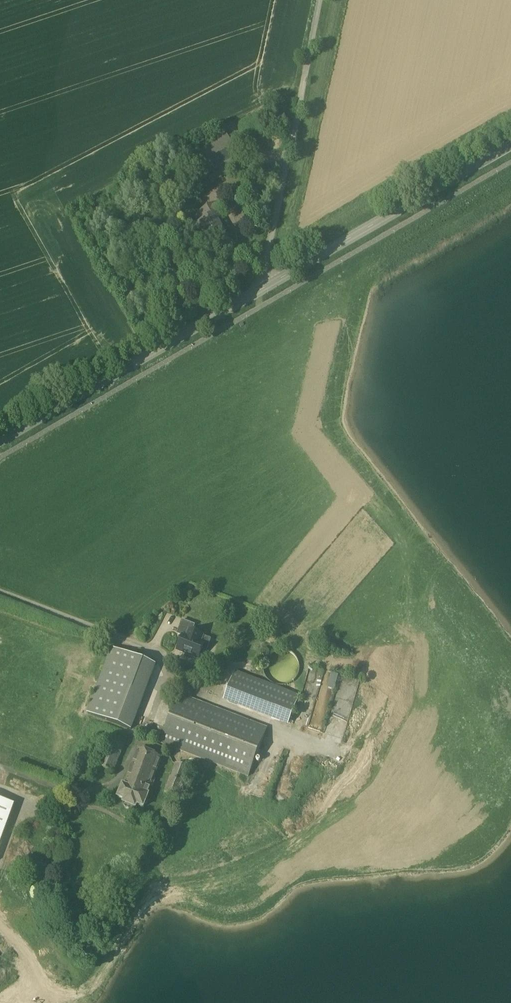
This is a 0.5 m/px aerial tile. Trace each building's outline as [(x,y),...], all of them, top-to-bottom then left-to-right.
[(187,150),(191,159),(207,186),(243,166),(228,138),(223,130),(187,150)] [(222,211),(217,203),(198,214),(202,222),(201,223),(199,224),(210,243),(226,234),(218,220),(215,215),(222,211)] [(206,654),(212,640),(193,632),(195,626),(182,620),(177,635),(183,637),(177,651),(199,660),(202,652),(206,654)] [(88,713),(126,728),(150,664),(112,649),(88,713)] [(299,672),(300,669),(299,666),(299,662),(297,659),(295,657),(293,654),(290,652),(286,651),(283,651),(280,651),(276,651),(273,653),(270,655),(268,657),(266,660),(265,663),(264,666),(264,670),(264,673),(265,676),(267,679),(269,682),(272,684),(275,685),(279,686),(282,686),(285,686),(289,685),(292,683),(294,681),(296,679),(298,676),(299,672)] [(300,697),(236,672),(224,702),(289,726),(300,697)] [(320,686),(316,700),(331,704),(335,691),(320,686)] [(202,759),(249,777),(267,729),(180,695),(162,744),(202,759)] [(159,741),(162,735),(146,729),(144,736),(159,741)] [(114,774),(125,744),(110,738),(99,768),(114,774)] [(149,795),(163,758),(138,749),(125,785),(123,784),(117,799),(124,802),(122,805),(137,811),(138,808),(145,810),(151,795),(149,795)] [(190,770),(176,765),(165,794),(180,799),(190,770)] [(14,806),(0,801),(0,843),(14,806)]
